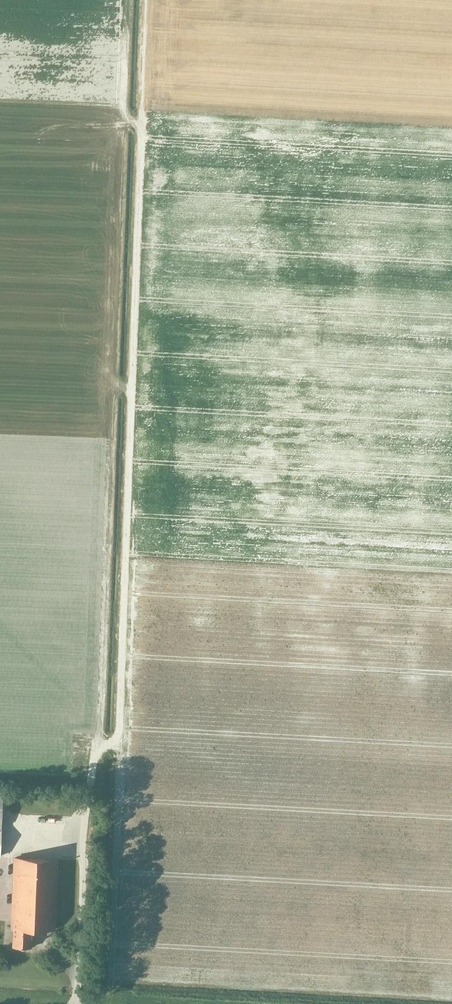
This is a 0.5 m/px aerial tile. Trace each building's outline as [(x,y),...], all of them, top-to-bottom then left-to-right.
[(50,822),(30,823),(31,831),(50,831),(50,822)] [(55,931),(58,858),(14,856),(11,930),(13,930),(13,948),(31,948),(32,930),(55,931)]
